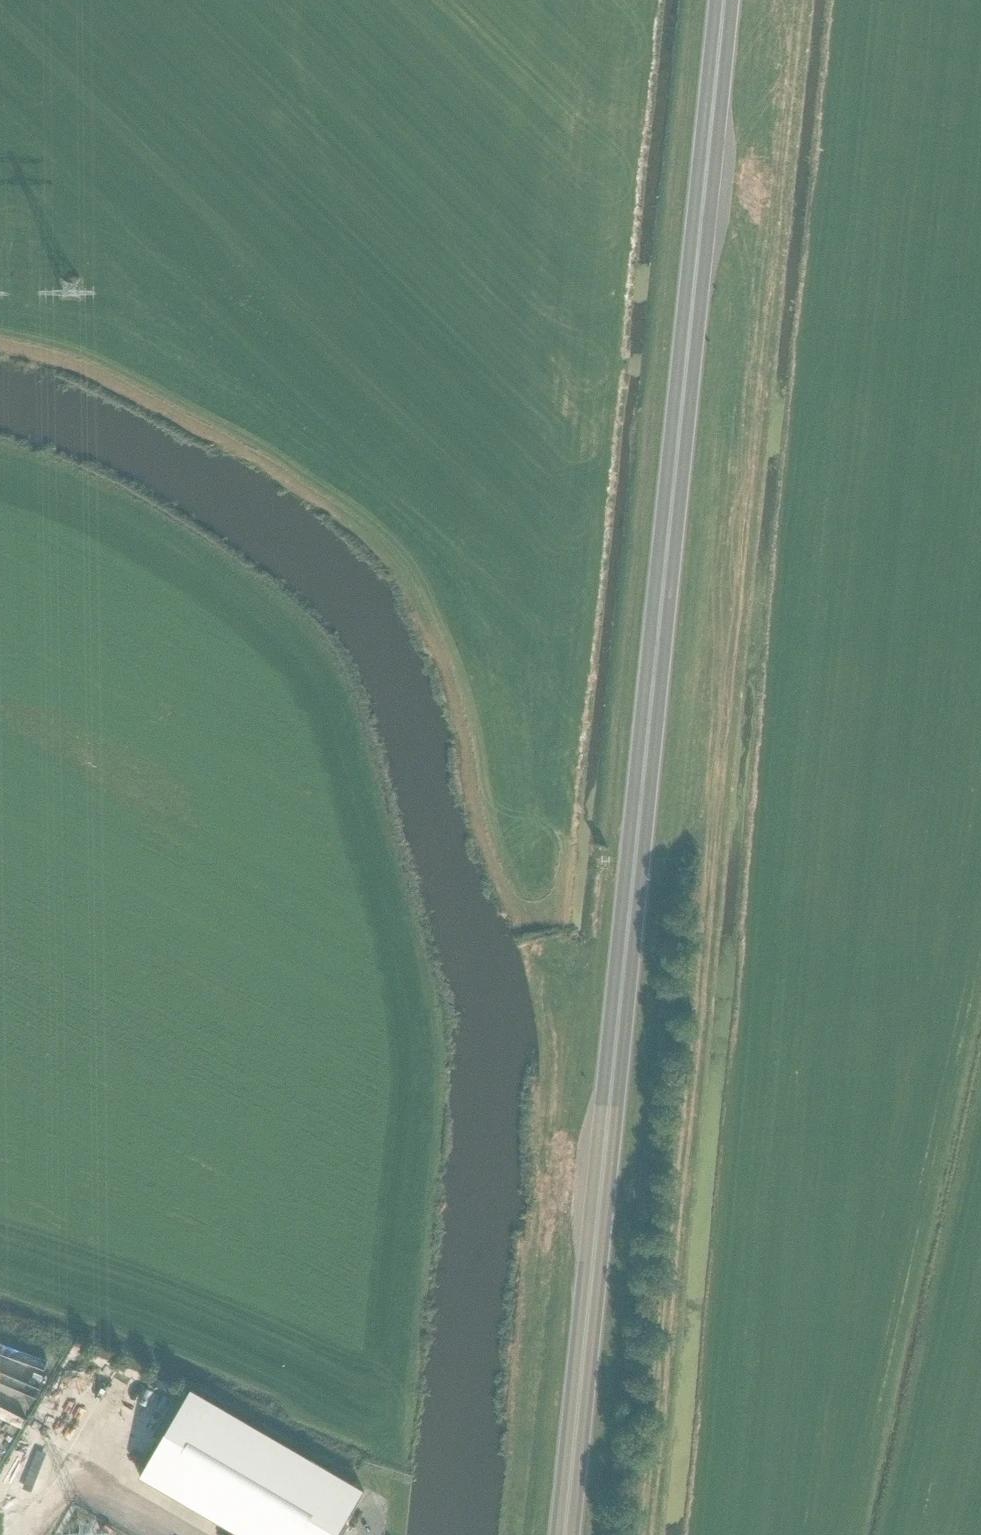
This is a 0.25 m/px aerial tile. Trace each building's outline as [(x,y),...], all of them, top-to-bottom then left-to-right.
[(59,1348),(25,1337),(22,1348),(0,1341),(0,1384),(27,1393),(30,1383),(37,1386),(46,1357),(55,1360),(59,1348)] [(140,1477),(240,1534),(339,1534),(364,1491),(191,1390),(140,1477)] [(8,1427),(18,1406),(0,1398),(0,1424),(8,1427)]
